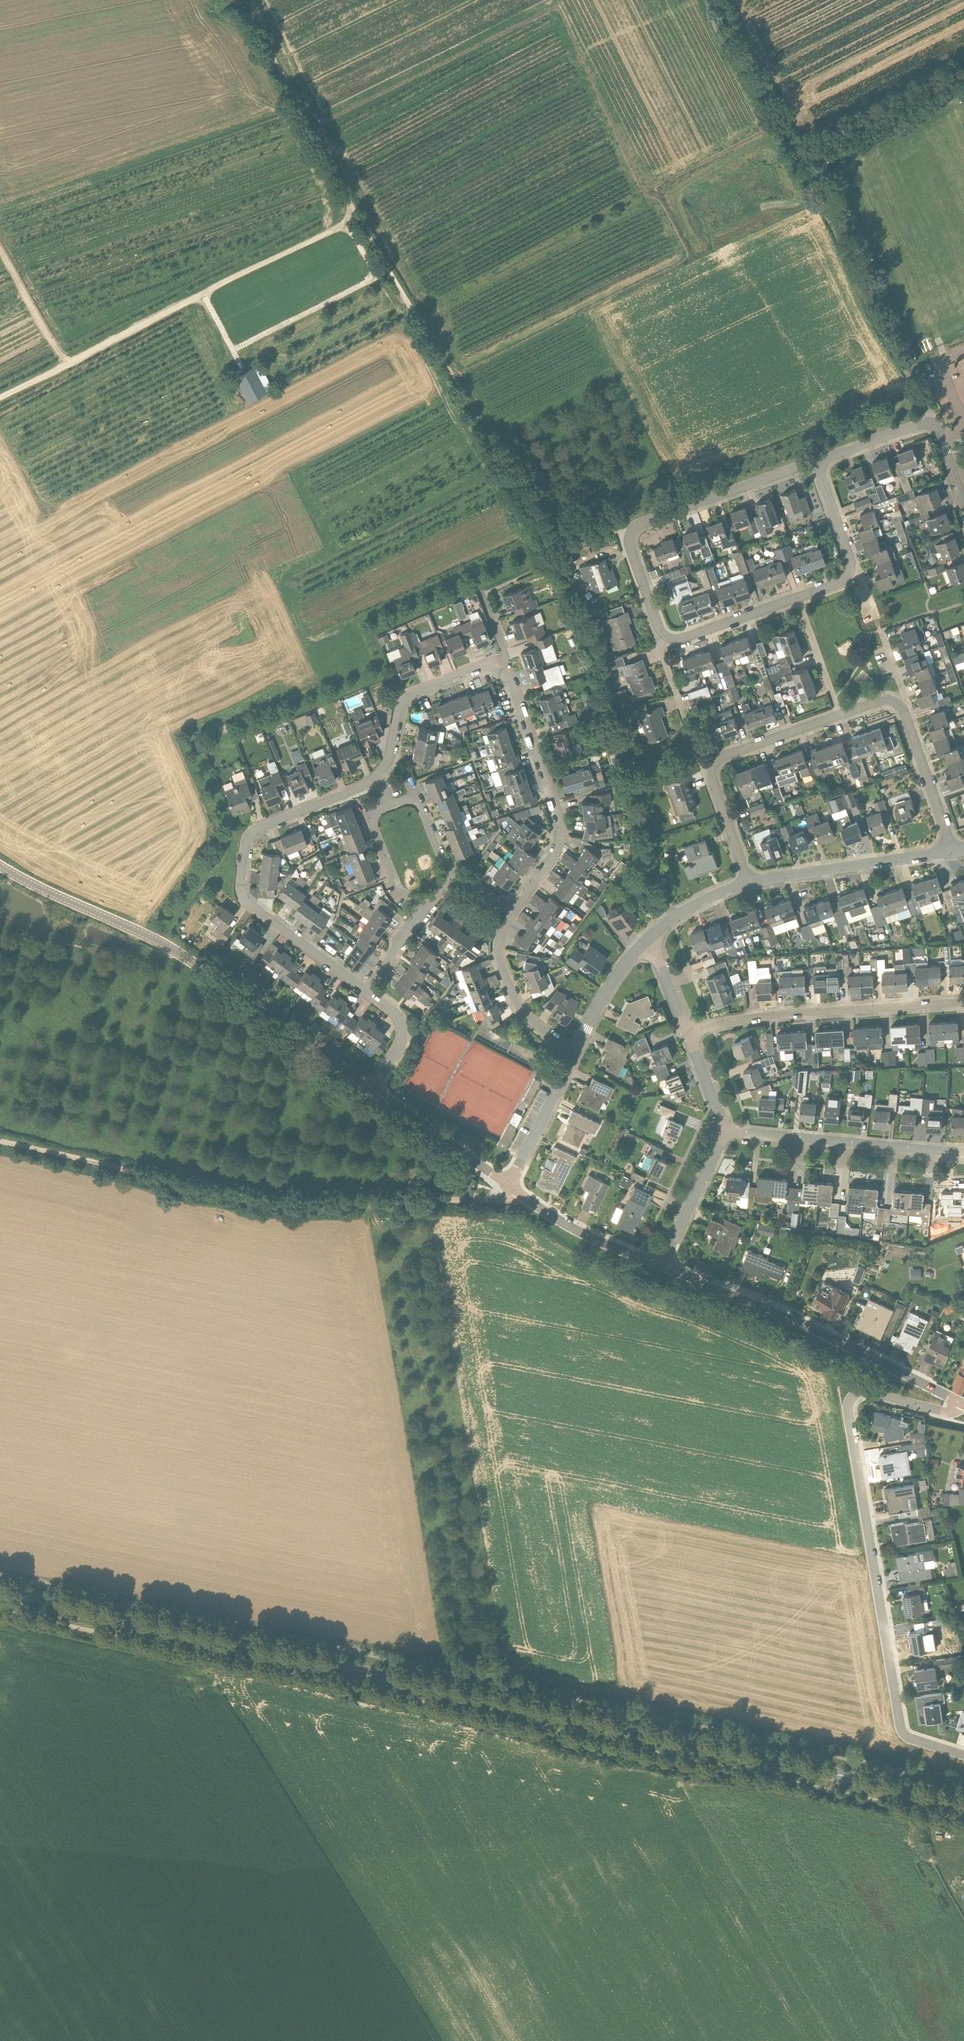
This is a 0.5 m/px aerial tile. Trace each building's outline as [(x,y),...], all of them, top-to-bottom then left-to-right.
[(273,390),(260,364),(235,378),(248,402),(273,390)] [(899,475),(905,493),(912,490),(907,476),(913,473),(911,466),(919,463),(913,447),(897,453),(898,454),(899,454),(901,460),(894,463),(899,475)] [(873,462),(878,478),(880,483),(894,478),(892,473),(893,473),(887,457),(873,462)] [(849,487),(862,483),(864,488),(874,485),(872,477),(867,479),(862,466),(851,470),(852,474),(845,476),(849,487)] [(878,494),(881,502),(887,499),(882,484),(875,487),(878,494)] [(916,502),(921,515),(928,512),(927,508),(942,502),(941,502),(936,489),(937,489),(937,488),(918,494),(919,495),(915,496),(913,490),(912,490),(905,493),(895,496),(897,500),(898,503),(911,498),(913,503),(916,502)] [(796,511),(796,513),(798,517),(799,517),(800,521),(806,519),(805,515),(811,513),(807,500),(801,502),(796,489),(782,494),(789,514),(796,511)] [(887,499),(881,502),(874,504),(875,508),(893,501),(897,500),(895,496),(887,499)] [(870,497),(864,499),(854,503),(857,510),(872,505),(870,497)] [(771,498),(756,503),(760,514),(754,517),(760,531),(759,531),(761,535),(762,538),(767,536),(766,533),(773,531),(771,524),(779,521),(771,498)] [(738,530),(737,527),(749,523),(752,533),(759,531),(760,531),(754,517),(749,518),(745,507),(731,512),(735,521),(729,523),(732,532),(738,530)] [(874,510),(860,515),(863,522),(857,524),(859,529),(879,522),(874,510)] [(930,518),(928,512),(921,515),(921,516),(908,519),(911,526),(920,523),(921,526),(925,528),(931,526),(933,532),(950,526),(945,512),(930,518)] [(901,521),(903,520),(901,514),(898,515),(892,517),(894,523),(901,521)] [(721,538),(725,547),(736,543),(732,531),(726,532),(723,521),(709,526),(711,534),(706,535),(708,542),(709,542),(721,538)] [(903,527),(901,521),(894,523),(897,529),(903,527)] [(880,527),(879,522),(859,529),(863,541),(877,536),(883,534),(880,527)] [(812,525),(803,528),(798,531),(800,537),(815,531),(812,525)] [(899,535),(905,533),(903,527),(897,529),(899,535)] [(713,554),(709,542),(708,542),(706,535),(701,537),(700,536),(697,529),(684,534),(689,549),(696,547),(697,548),(703,551),(705,551),(707,557),(713,554)] [(901,541),(907,539),(905,533),(899,535),(901,541)] [(863,541),(867,554),(887,547),(887,546),(885,541),(880,543),(877,536),(863,541)] [(932,552),(934,552),(935,555),(941,557),(944,556),(944,557),(959,551),(954,538),(943,541),(941,536),(928,541),(932,552)] [(659,559),(667,556),(669,560),(679,557),(673,538),(662,542),(663,545),(655,547),(659,559)] [(803,546),(811,568),(826,563),(821,548),(819,549),(817,543),(805,546),(803,546)] [(796,547),(791,548),(790,545),(782,547),(786,559),(792,557),(798,573),(811,568),(803,546),(797,548),(796,547)] [(887,547),(867,554),(869,559),(875,556),(878,564),(896,557),(891,545),(887,546),(887,547)] [(765,559),(765,561),(773,581),(787,577),(781,561),(786,559),(782,547),(775,550),(777,555),(765,559)] [(744,561),(745,561),(741,550),(733,553),(741,574),(748,572),(744,561)] [(566,555),(570,564),(581,560),(577,551),(566,555)] [(905,553),(908,560),(914,558),(911,551),(905,553)] [(874,572),(876,578),(900,569),(896,557),(878,564),(880,570),(874,572)] [(744,561),(748,572),(754,570),(760,586),(773,581),(765,561),(754,565),(752,558),(745,561),(744,561)] [(597,561),(580,567),(584,579),(591,576),(596,590),(606,587),(606,588),(617,584),(613,572),(609,573),(604,559),(597,562),(597,561)] [(952,582),(963,578),(963,564),(963,562),(948,568),(952,582)] [(705,567),(711,585),(719,583),(713,569),(714,564),(705,567)] [(943,564),(929,569),(931,575),(945,570),(943,564)] [(687,566),(674,571),(665,574),(667,581),(686,574),(689,572),(687,566)] [(692,592),(700,613),(714,608),(711,599),(715,597),(711,585),(705,567),(698,569),(704,587),(699,589),(699,590),(692,592)] [(901,568),(900,569),(876,578),(880,590),(903,582),(905,580),(901,568)] [(686,574),(667,581),(669,587),(688,581),(686,574)] [(737,600),(751,595),(745,580),(732,584),(737,600)] [(719,589),(724,604),(737,600),(732,584),(719,589)] [(512,608),(514,615),(535,608),(533,600),(531,601),(526,587),(503,595),(508,609),(512,608)] [(677,595),(679,601),(682,611),(683,611),(685,618),(700,613),(692,592),(691,589),(677,595)] [(463,608),(460,601),(453,604),(456,611),(463,608)] [(545,636),(541,624),(544,623),(540,612),(533,614),(512,622),(515,629),(513,630),(516,638),(525,634),(528,642),(534,640),(545,636)] [(618,648),(634,642),(629,627),(627,628),(625,624),(630,622),(627,612),(606,620),(610,632),(612,631),(618,648)] [(598,615),(592,617),(595,624),(600,621),(598,615)] [(470,620),(471,621),(462,625),(467,637),(473,635),(477,646),(490,641),(480,616),(470,620)] [(573,628),(570,618),(563,620),(566,630),(573,628)] [(926,637),(921,625),(923,624),(921,618),(905,623),(907,630),(902,632),(904,639),(898,641),(900,646),(924,638),(926,637)] [(442,646),(443,646),(447,644),(452,656),(466,651),(461,639),(467,637),(462,625),(453,628),(453,629),(443,633),(443,632),(438,634),(442,646)] [(781,641),(784,648),(799,643),(794,629),(779,634),(771,638),(773,644),(781,641)] [(951,629),(943,631),(946,639),(953,636),(951,629)] [(394,659),(401,677),(416,671),(411,660),(419,657),(416,650),(410,635),(409,631),(400,635),(405,647),(399,650),(398,648),(387,653),(390,660),(394,659)] [(934,634),(936,640),(942,638),(940,632),(934,634)] [(387,634),(378,638),(381,646),(384,645),(383,644),(389,641),(387,634)] [(429,666),(442,660),(437,648),(442,646),(438,634),(437,634),(438,635),(426,639),(428,645),(421,647),(429,666)] [(550,635),(545,636),(534,640),(537,648),(521,653),(526,670),(542,664),(541,664),(557,659),(551,644),(553,643),(550,635)] [(749,661),(755,659),(752,649),(752,648),(748,636),(735,641),(740,655),(746,653),(749,661)] [(904,659),(929,650),(932,649),(930,643),(928,642),(926,643),(924,638),(900,646),(904,659)] [(945,644),(942,638),(936,640),(938,646),(945,644)] [(726,660),(727,660),(729,668),(735,666),(733,658),(740,655),(735,641),(721,646),(726,660)] [(756,643),(757,647),(761,656),(767,654),(762,641),(756,643)] [(766,669),(768,675),(780,670),(780,671),(791,667),(789,662),(803,656),(799,643),(784,648),(786,655),(779,657),(778,658),(780,664),(766,669)] [(938,646),(945,664),(951,662),(945,644),(938,646)] [(712,674),(718,672),(714,664),(715,664),(710,650),(697,654),(702,669),(704,676),(712,673),(712,674)] [(934,662),(929,650),(904,659),(909,671),(932,662),(934,662)] [(952,656),(955,664),(963,661),(963,652),(952,656)] [(569,656),(572,664),(581,661),(578,653),(569,656)] [(702,669),(697,654),(683,659),(688,674),(691,682),(698,680),(695,671),(702,669)] [(650,682),(641,659),(624,665),(634,696),(654,689),(651,681),(650,682)] [(766,669),(763,662),(757,664),(762,677),(768,675),(766,669)] [(936,674),(932,662),(909,671),(911,676),(916,674),(919,681),(933,676),(936,674)] [(954,670),(951,662),(945,664),(947,672),(954,670)] [(542,682),(544,690),(564,683),(564,682),(573,679),(570,672),(562,675),(558,665),(543,670),(542,664),(526,670),(532,685),(542,682)] [(795,679),(797,685),(812,680),(807,667),(792,672),(792,673),(784,675),(787,682),(795,679)] [(782,676),(780,671),(780,670),(768,675),(770,681),(782,676)] [(957,680),(954,670),(947,672),(951,683),(957,680)] [(732,673),(731,674),(725,676),(729,688),(736,686),(732,673)] [(762,677),(766,690),(772,688),(770,681),(768,675),(762,677)] [(719,678),(724,690),(729,688),(725,676),(719,678)] [(915,689),(917,695),(937,687),(933,676),(919,681),(921,687),(915,689)] [(812,680),(797,685),(800,693),(792,696),(794,702),(802,699),(817,694),(812,680)] [(540,698),(544,712),(566,704),(561,688),(567,686),(566,682),(564,683),(544,690),(547,696),(540,698)] [(492,699),(498,697),(493,684),(483,687),(484,690),(478,693),(485,711),(495,707),(492,699)] [(711,695),(708,686),(695,690),(684,694),(686,700),(697,696),(702,694),(703,698),(711,695)] [(729,688),(734,701),(740,699),(736,686),(729,688)] [(936,702),(933,695),(939,693),(937,687),(917,695),(922,707),(929,704),(936,702)] [(728,703),(734,701),(729,688),(724,690),(728,703)] [(789,689),(783,690),(785,701),(792,699),(789,689)] [(785,705),(782,695),(780,692),(774,694),(779,707),(785,705)] [(474,712),(475,715),(485,711),(478,693),(468,697),(474,712)] [(465,716),(474,712),(468,697),(467,694),(457,698),(465,716)] [(701,709),(715,704),(711,695),(703,698),(705,701),(699,703),(701,709)] [(772,703),(771,703),(768,695),(762,697),(765,705),(758,707),(764,722),(777,718),(772,703)] [(949,696),(943,698),(937,700),(940,706),(951,702),(949,696)] [(455,720),(465,716),(457,698),(448,702),(455,720)] [(627,699),(621,701),(623,707),(629,705),(627,699)] [(372,706),(370,700),(363,703),(365,708),(372,706)] [(455,720),(448,702),(441,704),(440,701),(431,705),(433,710),(438,724),(438,723),(444,721),(445,724),(455,720)] [(764,722),(758,707),(751,710),(748,702),(742,704),(745,713),(744,713),(750,727),(764,722)] [(568,709),(566,704),(544,712),(549,725),(561,720),(563,727),(577,722),(574,713),(569,715),(567,711),(568,709)] [(663,715),(661,707),(639,714),(642,722),(644,721),(648,732),(642,734),(645,743),(667,735),(660,716),(663,715)] [(354,719),(365,716),(363,708),(352,711),(354,719)] [(720,721),(726,736),(739,731),(735,717),(734,717),(731,708),(725,711),(728,718),(720,721)] [(949,721),(949,722),(953,720),(949,708),(945,710),(931,714),(933,721),(928,723),(929,728),(949,721)] [(432,726),(438,724),(433,710),(427,712),(432,726)] [(313,713),(306,716),(310,725),(317,722),(313,713)] [(383,729),(377,715),(356,724),(366,751),(376,747),(374,741),(380,739),(377,732),(383,729)] [(711,716),(704,718),(707,726),(712,741),(726,736),(720,721),(714,723),(711,716)] [(505,720),(495,723),(481,727),(484,734),(486,733),(490,743),(508,737),(505,727),(507,726),(505,720)] [(958,732),(953,720),(949,722),(949,721),(929,728),(934,740),(948,735),(958,732)] [(351,727),(345,730),(347,735),(353,733),(351,727)] [(437,731),(418,727),(416,738),(435,741),(437,731)] [(890,736),(884,738),(880,727),(866,732),(872,748),(873,750),(886,746),(888,751),(895,748),(890,736)] [(580,744),(577,743),(572,728),(556,733),(558,739),(549,742),(552,752),(556,750),(559,757),(575,752),(575,754),(580,752),(582,749),(580,744)] [(872,748),(866,732),(853,737),(860,758),(866,756),(864,751),(872,748)] [(934,740),(938,753),(958,746),(956,740),(950,742),(948,735),(934,740)] [(511,746),(508,737),(490,743),(484,745),(488,754),(511,746)] [(280,759),(273,743),(272,738),(268,740),(270,744),(277,761),(280,759)] [(416,738),(415,748),(433,751),(435,741),(416,738)] [(343,764),(347,772),(357,768),(353,757),(356,755),(357,758),(363,756),(357,741),(336,750),(342,764),(343,764)] [(842,741),(828,746),(834,764),(835,764),(841,761),(843,765),(852,771),(854,777),(860,775),(855,761),(849,763),(842,741)] [(496,769),(497,769),(520,761),(516,750),(513,751),(511,746),(488,754),(489,759),(492,758),(496,769)] [(817,757),(812,759),(816,772),(817,774),(818,774),(818,775),(824,773),(823,772),(836,767),(835,764),(834,764),(828,746),(815,751),(817,757)] [(962,758),(958,746),(938,753),(940,758),(946,756),(948,763),(962,758)] [(430,768),(433,751),(415,748),(413,759),(417,759),(416,765),(430,768)] [(802,777),(816,772),(812,759),(806,761),(802,750),(789,754),(795,770),(799,768),(802,777)] [(299,751),(293,753),(296,762),(302,760),(299,751)] [(323,784),(336,779),(333,772),(338,770),(331,752),(311,760),(318,778),(321,777),(323,784)] [(796,775),(794,770),(795,770),(789,754),(776,759),(781,773),(775,775),(779,787),(789,784),(787,779),(796,775)] [(963,771),(963,763),(962,758),(948,763),(951,769),(945,771),(947,777),(963,771)] [(855,761),(860,775),(863,781),(868,779),(861,759),(855,761)] [(497,769),(503,785),(526,777),(522,767),(520,761),(497,769)] [(306,782),(312,780),(305,763),(297,767),(298,771),(287,776),(295,796),(304,792),(303,789),(308,787),(306,782)] [(773,786),(765,763),(750,768),(757,786),(765,783),(767,788),(773,786)] [(577,788),(579,794),(595,788),(606,785),(601,770),(594,772),(592,765),(576,770),(576,771),(561,776),(566,791),(577,788)] [(740,782),(745,796),(752,793),(750,788),(757,786),(750,768),(737,772),(741,781),(740,782)] [(897,774),(894,768),(881,773),(883,779),(897,774)] [(667,779),(676,776),(674,770),(666,773),(667,779)] [(278,771),(268,776),(258,780),(268,804),(282,799),(279,791),(285,788),(278,771)] [(947,777),(951,789),(963,784),(963,781),(962,777),(963,776),(963,771),(947,777)] [(425,781),(429,791),(445,784),(441,775),(425,781)] [(241,812),(250,808),(246,798),(252,795),(245,777),(234,781),(236,787),(225,791),(229,802),(228,802),(233,813),(240,810),(241,812)] [(511,793),(529,787),(526,777),(503,785),(506,795),(511,793)] [(692,809),(697,807),(686,777),(667,784),(675,807),(678,806),(680,812),(679,813),(682,822),(695,817),(692,809)] [(449,794),(445,784),(429,791),(433,801),(436,799),(449,794)] [(511,811),(537,802),(534,791),(531,792),(529,787),(511,793),(514,803),(509,805),(511,811)] [(785,803),(779,787),(772,789),(778,806),(785,803)] [(436,799),(440,809),(456,802),(464,799),(462,794),(466,793),(464,788),(460,790),(456,791),(452,793),(449,794),(436,799)] [(844,793),(849,807),(857,804),(851,790),(844,793)] [(584,818),(585,818),(604,816),(602,804),(611,803),(609,791),(590,794),(590,795),(594,794),(595,801),(581,803),(584,818)] [(783,796),(786,802),(792,799),(790,793),(783,796)] [(909,793),(899,796),(899,797),(891,800),(893,805),(895,804),(898,811),(895,812),(899,823),(913,818),(911,810),(914,809),(909,793)] [(828,801),(833,813),(846,808),(848,807),(843,795),(828,801)] [(867,816),(873,833),(887,828),(883,817),(888,815),(883,800),(873,803),(877,813),(867,816)] [(483,814),(488,813),(484,801),(484,802),(479,803),(483,814)] [(440,809),(444,818),(460,812),(456,802),(440,809)] [(752,815),(761,811),(766,810),(763,803),(749,808),(752,815)] [(540,811),(539,806),(527,809),(529,815),(540,811)] [(786,812),(784,806),(776,808),(778,815),(786,812)] [(351,807),(339,812),(336,813),(335,811),(324,816),(329,827),(332,826),(355,817),(351,807)] [(460,822),(464,821),(460,812),(444,818),(448,827),(460,822)] [(805,817),(809,828),(810,832),(815,830),(820,841),(834,836),(828,820),(821,823),(817,813),(805,817)] [(513,827),(533,842),(543,828),(527,816),(521,826),(508,815),(504,816),(505,820),(513,827)] [(851,824),(848,815),(834,820),(838,832),(843,831),(847,842),(862,836),(857,822),(851,824)] [(605,824),(604,816),(585,818),(587,831),(593,831),(595,839),(613,837),(611,824),(605,824)] [(359,826),(355,817),(332,826),(333,830),(341,827),(343,832),(359,826)] [(741,821),(741,822),(742,825),(744,831),(750,828),(747,819),(741,821)] [(448,838),(464,832),(460,822),(448,827),(444,828),(448,838)] [(792,826),(790,826),(790,824),(781,827),(785,840),(790,838),(795,850),(809,845),(804,830),(795,833),(792,826)] [(343,832),(347,842),(363,836),(359,826),(343,832)] [(452,848),(468,841),(466,836),(478,831),(476,827),(472,828),(468,830),(464,832),(448,838),(452,848)] [(533,842),(513,827),(507,835),(511,839),(519,845),(520,844),(527,850),(533,842)] [(771,833),(755,839),(754,839),(758,851),(764,849),(768,860),(783,854),(778,842),(785,840),(781,827),(770,831),(771,833)] [(301,829),(291,833),(297,848),(307,844),(313,842),(310,836),(310,837),(305,839),(301,829)] [(491,831),(476,838),(468,841),(452,848),(456,857),(472,851),(471,848),(486,842),(488,840),(490,838),(492,839),(496,833),(497,830),(497,829),(491,832),(491,831)] [(286,852),(297,848),(291,833),(281,838),(284,847),(273,851),(279,854),(281,854),(286,852)] [(499,833),(495,840),(498,842),(503,835),(499,833)] [(366,845),(363,836),(347,842),(351,851),(351,852),(363,847),(366,845)] [(685,865),(688,875),(698,871),(700,875),(707,872),(706,871),(718,867),(712,852),(710,853),(706,840),(687,847),(693,862),(685,865)] [(519,845),(513,853),(529,865),(535,856),(527,850),(520,844),(519,845)] [(580,856),(593,865),(596,861),(600,864),(605,857),(611,857),(611,847),(597,848),(594,846),(591,850),(583,844),(580,849),(583,851),(580,856)] [(367,856),(363,847),(351,852),(351,851),(339,856),(343,866),(348,864),(348,863),(351,862),(351,863),(367,856)] [(278,865),(279,854),(273,851),(273,853),(263,852),(262,863),(278,865)] [(513,853),(507,861),(520,871),(520,872),(522,873),(529,865),(513,853)] [(367,856),(351,863),(353,867),(355,872),(371,866),(367,856)] [(593,865),(580,856),(577,861),(573,858),(570,862),(587,873),(593,865)] [(505,860),(498,868),(514,880),(520,872),(520,871),(507,861),(505,860)] [(580,882),(587,873),(570,862),(567,866),(571,869),(568,873),(580,882)] [(276,876),(278,865),(262,863),(261,874),(276,876)] [(355,872),(357,877),(359,881),(363,880),(374,875),(371,866),(355,872)] [(498,882),(495,886),(506,895),(512,887),(510,885),(514,880),(498,868),(492,877),(498,882)] [(609,877),(612,879),(614,880),(618,875),(621,872),(616,868),(609,877)] [(285,885),(287,881),(291,877),(292,875),(288,872),(281,882),(285,885)] [(587,888),(580,882),(568,873),(564,878),(560,875),(558,879),(574,891),(581,896),(587,888)] [(275,887),(276,876),(261,874),(259,885),(275,887)] [(937,876),(925,880),(933,902),(940,899),(937,891),(942,889),(937,876)] [(574,891),(558,879),(554,884),(558,886),(555,891),(567,900),(574,891)] [(363,880),(359,881),(355,883),(353,884),(356,891),(366,887),(366,885),(363,880)] [(925,880),(913,884),(914,889),(909,891),(917,913),(923,911),(921,906),(933,902),(925,880)] [(296,888),(287,881),(285,885),(278,894),(286,901),(296,888)] [(948,890),(956,914),(962,912),(960,906),(963,905),(963,881),(951,885),(952,888),(948,890)] [(864,887),(851,892),(859,914),(860,918),(866,917),(872,914),(870,908),(867,901),(868,900),(864,887)] [(305,895),(296,888),(286,901),(295,907),(301,899),(302,900),(305,895)] [(891,892),(898,912),(909,908),(911,915),(917,913),(909,891),(904,892),(903,888),(891,892)] [(956,914),(948,890),(942,891),(950,916),(956,914)] [(839,896),(843,909),(848,908),(851,917),(859,914),(851,892),(839,896)] [(886,916),(898,912),(891,892),(878,897),(881,904),(876,906),(882,925),(888,923),(886,916)] [(300,919),(309,925),(318,912),(322,908),(317,904),(321,900),(317,897),(313,901),(310,906),(300,919)] [(556,915),(563,906),(550,897),(547,902),(543,899),(540,903),(556,915)] [(300,919),(310,906),(306,903),(302,900),(301,899),(295,907),(292,912),(300,919)] [(372,910),(368,907),(369,906),(362,901),(359,906),(386,926),(392,917),(383,911),(387,904),(380,899),(372,910)] [(796,918),(795,913),(790,899),(778,903),(784,922),(796,918)] [(839,911),(834,913),(829,900),(816,904),(821,917),(822,917),(833,913),(841,936),(847,934),(844,924),(844,925),(839,911)] [(550,923),(556,927),(562,919),(556,915),(540,903),(537,907),(541,910),(538,914),(550,923)] [(784,922),(778,903),(766,908),(771,924),(766,926),(773,945),(779,943),(773,926),(784,922)] [(805,926),(809,937),(810,937),(811,940),(816,939),(812,927),(824,923),(822,917),(821,917),(816,904),(804,908),(809,922),(810,922),(810,924),(805,926)] [(234,915),(221,905),(211,918),(218,924),(211,933),(223,941),(232,930),(226,925),(234,915)] [(626,927),(637,919),(628,905),(608,919),(621,938),(629,932),(626,927)] [(369,920),(366,924),(380,934),(386,926),(359,906),(358,906),(355,909),(362,915),(369,920)] [(882,925),(876,906),(870,908),(872,914),(877,927),(882,925)] [(318,912),(309,925),(318,932),(321,928),(326,931),(329,927),(334,920),(333,920),(335,914),(332,912),(332,913),(323,907),(322,908),(318,912)] [(760,925),(755,909),(749,911),(750,913),(743,916),(750,934),(756,932),(754,927),(760,925)] [(844,909),(843,909),(839,911),(844,925),(844,924),(849,923),(844,909)] [(428,926),(437,933),(446,920),(441,917),(444,913),(440,910),(435,916),(433,915),(429,920),(431,922),(428,926)] [(530,917),(528,920),(544,932),(550,923),(538,914),(534,919),(530,917)] [(741,946),(738,938),(750,934),(743,916),(731,920),(735,931),(730,932),(734,943),(739,959),(748,956),(744,945),(741,946)] [(446,939),(458,923),(453,920),(451,923),(446,920),(437,933),(446,939)] [(544,932),(528,920),(524,925),(528,928),(525,932),(537,941),(543,946),(550,937),(544,932)] [(449,941),(455,945),(464,932),(459,929),(462,925),(458,923),(446,939),(444,942),(440,947),(443,949),(449,941)] [(359,932),(362,934),(374,942),(380,934),(366,924),(359,932)] [(724,934),(720,924),(704,929),(710,947),(711,949),(715,949),(734,943),(730,932),(724,934)] [(258,941),(262,936),(249,926),(239,939),(246,944),(241,950),(254,959),(264,945),(258,941)] [(773,945),(766,926),(761,928),(764,938),(761,939),(764,948),(773,945)] [(809,937),(805,926),(800,928),(804,939),(809,937)] [(710,947),(704,929),(691,934),(695,948),(697,947),(699,953),(703,952),(703,950),(710,947)] [(960,929),(949,933),(953,943),(963,939),(960,929)] [(463,951),(475,935),(471,932),(468,936),(464,932),(455,945),(460,949),(451,961),(455,963),(463,951)] [(531,950),(537,941),(525,932),(521,937),(518,934),(515,938),(531,950)] [(376,944),(374,942),(362,934),(356,942),(370,952),(376,944)] [(472,958),(481,945),(476,942),(479,938),(475,935),(463,951),(455,963),(454,964),(457,967),(464,957),(466,958),(468,955),(472,958)] [(356,942),(350,951),(364,961),(370,952),(356,942)] [(416,952),(437,967),(440,963),(433,958),(436,954),(423,943),(416,952)] [(951,981),(963,980),(962,965),(951,966),(951,961),(950,945),(944,945),(945,961),(946,972),(950,972),(950,981),(951,981)] [(596,958),(600,953),(590,946),(583,955),(575,949),(566,962),(576,969),(582,962),(595,972),(602,963),(596,958)] [(214,960),(218,954),(212,949),(207,955),(214,960)] [(273,955),(267,951),(259,961),(265,966),(267,963),(275,969),(287,953),(283,951),(281,953),(277,950),(273,955)] [(358,969),(364,961),(350,951),(344,959),(358,969)] [(707,952),(709,956),(701,959),(704,968),(716,964),(711,951),(707,952)] [(437,967),(416,952),(410,960),(413,962),(424,970),(427,966),(438,974),(441,970),(437,967)] [(294,962),(292,961),(289,959),(291,957),(287,953),(275,969),(283,975),(281,978),(288,983),(296,972),(290,968),(294,962)] [(842,954),(843,968),(843,978),(848,978),(849,992),(849,991),(861,991),(860,975),(852,976),(852,966),(849,966),(848,954),(842,954)] [(540,964),(539,964),(540,959),(526,956),(523,970),(522,970),(526,981),(544,974),(540,964)] [(878,968),(895,967),(895,958),(878,959),(878,968)] [(758,998),(772,997),(771,980),(770,973),(757,974),(756,959),(748,960),(750,977),(750,982),(757,982),(758,998)] [(873,980),(878,980),(877,969),(877,959),(870,959),(871,969),(860,970),(861,975),(860,975),(861,991),(873,990),(874,990),(873,980)] [(729,985),(733,983),(725,961),(707,967),(711,977),(707,978),(712,992),(729,985)] [(939,967),(928,967),(929,982),(941,982),(942,982),(941,972),(946,972),(945,961),(939,961),(939,967)] [(413,962),(407,971),(420,981),(427,972),(424,970),(413,962)] [(461,969),(466,980),(480,974),(478,969),(482,967),(480,962),(461,969)] [(917,963),(911,963),(912,974),(916,974),(916,984),(917,984),(917,983),(929,982),(928,967),(928,962),(917,962),(917,963)] [(900,973),(894,973),(895,988),(907,988),(908,988),(907,975),(912,974),(911,963),(900,964),(900,973)] [(815,990),(827,989),(826,968),(826,966),(810,966),(810,970),(809,970),(810,981),(814,980),(815,990)] [(837,968),(826,968),(827,989),(839,988),(839,989),(840,989),(839,979),(843,978),(843,968),(837,968)] [(883,989),(895,988),(894,973),(894,968),(877,969),(878,980),(882,980),(883,990),(883,989)] [(809,970),(803,970),(803,969),(792,969),(792,970),(793,991),(801,991),(801,994),(806,994),(806,991),(805,981),(810,981),(809,970)] [(781,992),(793,991),(792,970),(781,971),(775,972),(776,983),(780,983),(781,992)] [(296,972),(288,983),(294,987),(296,985),(304,991),(315,975),(312,972),(310,974),(306,971),(302,977),(296,972)] [(429,994),(424,991),(425,990),(418,984),(420,981),(407,971),(401,979),(426,998),(429,994)] [(242,984),(246,977),(241,974),(237,980),(242,984)] [(480,974),(466,980),(469,990),(488,982),(486,977),(482,979),(480,974)] [(544,974),(526,981),(533,997),(544,993),(547,996),(554,988),(550,978),(546,980),(544,974)] [(248,988),(255,978),(250,975),(243,984),(248,988)] [(315,975),(304,991),(312,997),(308,1001),(315,1007),(323,996),(326,991),(320,986),(322,984),(318,980),(320,978),(315,975)] [(418,997),(417,999),(426,1005),(429,1001),(426,998),(401,979),(395,987),(408,997),(412,993),(418,997)] [(488,982),(469,990),(473,1000),(488,994),(486,989),(490,987),(488,982)] [(729,985),(712,992),(717,1005),(733,998),(729,985)] [(556,990),(543,1004),(554,1010),(552,1014),(559,1018),(558,1020),(566,1025),(578,1002),(556,990)] [(488,994),(473,1000),(477,1010),(496,1002),(494,997),(490,999),(488,994)] [(329,1001),(323,996),(315,1007),(320,1011),(323,1008),(331,1014),(343,999),(339,996),(337,998),(333,995),(329,1001)] [(642,1018),(645,1017),(654,1013),(647,996),(631,1002),(627,1000),(627,1001),(628,1002),(622,1014),(620,1014),(615,1023),(635,1033),(640,1024),(633,1021),(636,1015),(642,1018)] [(337,1023),(344,1028),(351,1017),(346,1013),(348,1010),(350,1008),(345,1004),(347,1002),(343,999),(331,1014),(339,1020),(337,1023)] [(478,1010),(475,1011),(480,1022),(484,1021),(486,1025),(498,1020),(496,1014),(504,1011),(502,1006),(498,1008),(496,1002),(477,1010),(478,1010)] [(352,1030),(360,1036),(372,1020),(368,1017),(366,1020),(362,1016),(358,1022),(351,1017),(344,1028),(350,1032),(352,1030)] [(360,1036),(356,1041),(365,1048),(367,1045),(379,1054),(387,1043),(381,1038),(385,1033),(374,1026),(376,1023),(372,1020),(360,1036)] [(957,1022),(943,1023),(944,1037),(953,1036),(953,1043),(959,1043),(957,1022)] [(936,1037),(944,1037),(943,1023),(929,1023),(931,1045),(936,1045),(936,1037)] [(905,1025),(906,1041),(906,1047),(915,1046),(915,1048),(920,1048),(919,1024),(905,1025)] [(893,1051),(888,1052),(889,1068),(896,1068),(895,1055),(898,1052),(898,1049),(898,1047),(906,1047),(906,1041),(905,1025),(891,1026),(893,1049),(893,1051)] [(882,1026),(875,1027),(867,1027),(868,1049),(883,1048),(882,1026)] [(855,1049),(860,1049),(868,1049),(867,1027),(853,1028),(855,1049)] [(843,1029),(830,1030),(830,1044),(831,1044),(838,1044),(838,1052),(844,1051),(844,1060),(850,1060),(850,1048),(844,1048),(844,1043),(843,1029)] [(831,1050),(831,1044),(830,1044),(830,1030),(816,1031),(817,1044),(811,1044),(812,1057),(813,1068),(819,1068),(818,1050),(831,1050)] [(319,1041),(320,1040),(324,1035),(319,1031),(316,1036),(314,1038),(319,1041)] [(806,1031),(792,1032),(793,1046),(805,1046),(806,1057),(812,1057),(811,1044),(807,1044),(806,1031)] [(774,1059),(781,1059),(785,1059),(785,1053),(793,1053),(793,1046),(792,1032),(778,1033),(778,1046),(773,1046),(774,1055),(774,1059)] [(748,1060),(757,1057),(759,1056),(752,1036),(749,1037),(741,1040),(733,1043),(733,1045),(734,1045),(738,1056),(745,1054),(748,1060)] [(652,1066),(655,1073),(667,1068),(664,1061),(672,1058),(666,1044),(650,1050),(648,1043),(645,1037),(636,1040),(633,1046),(634,1049),(636,1057),(650,1051),(655,1064),(652,1066)] [(606,1069),(615,1074),(618,1075),(627,1058),(625,1057),(629,1048),(608,1038),(604,1047),(608,1049),(601,1063),(606,1066),(607,1067),(606,1069)] [(336,1050),(340,1043),(336,1040),(331,1047),(336,1050)] [(963,1047),(956,1047),(957,1061),(963,1061),(963,1048),(963,1047)] [(926,1052),(927,1063),(935,1063),(934,1049),(926,1049),(926,1052)] [(927,1067),(927,1063),(926,1052),(918,1053),(919,1068),(927,1067)] [(768,1057),(763,1059),(752,1063),(754,1068),(744,1072),(749,1085),(763,1080),(760,1073),(768,1071),(766,1066),(775,1063),(774,1059),(774,1055),(768,1057)] [(663,1097),(679,1103),(683,1102),(680,1096),(686,1093),(678,1073),(670,1076),(667,1068),(655,1073),(658,1081),(665,1078),(666,1081),(665,1081),(664,1082),(664,1083),(665,1084),(665,1085),(666,1086),(667,1086),(668,1085),(671,1092),(668,1093),(660,1095),(660,1096),(663,1097)] [(831,1070),(823,1069),(822,1082),(830,1083),(831,1070)] [(798,1081),(797,1094),(805,1094),(807,1070),(799,1070),(799,1073),(798,1081)] [(849,1070),(848,1080),(859,1081),(860,1071),(849,1070)] [(540,1081),(534,1078),(523,1101),(529,1104),(540,1081)] [(586,1083),(577,1100),(594,1109),(600,1097),(607,1100),(613,1088),(593,1078),(589,1085),(586,1083)] [(783,1109),(784,1099),(776,1098),(769,1097),(769,1091),(772,1090),(770,1083),(762,1086),(750,1090),(754,1099),(760,1100),(759,1113),(774,1115),(774,1108),(783,1109)] [(862,1124),(865,1106),(871,1107),(872,1095),(865,1093),(865,1096),(859,1095),(857,1109),(850,1108),(848,1122),(862,1124)] [(873,1125),(889,1126),(890,1110),(896,1111),(898,1093),(890,1093),(889,1105),(875,1104),(873,1125)] [(803,1096),(803,1102),(802,1102),(800,1117),(815,1119),(816,1104),(809,1103),(810,1097),(803,1096)] [(902,1112),(901,1127),(915,1129),(916,1114),(921,1114),(922,1098),(923,1097),(922,1097),(911,1096),(910,1105),(899,1104),(898,1112),(902,1112)] [(827,1104),(824,1120),(838,1121),(840,1105),(841,1099),(833,1098),(833,1097),(828,1097),(827,1104)] [(926,1130),(941,1131),(943,1109),(928,1108),(929,1099),(922,1098),(921,1114),(928,1115),(926,1130)] [(660,1133),(676,1140),(682,1124),(671,1119),(675,1110),(660,1104),(657,1112),(667,1116),(660,1133)] [(963,1131),(963,1108),(958,1108),(958,1116),(952,1116),(953,1131),(963,1131)] [(566,1126),(561,1138),(578,1146),(586,1130),(594,1134),(599,1123),(572,1110),(567,1120),(571,1122),(569,1127),(566,1126)] [(514,1130),(516,1127),(508,1123),(502,1136),(497,1145),(505,1149),(515,1130),(514,1130)] [(624,1130),(612,1153),(616,1155),(626,1136),(637,1142),(639,1138),(624,1130)] [(651,1144),(649,1147),(646,1155),(652,1158),(647,1169),(652,1171),(649,1178),(657,1182),(667,1162),(659,1158),(663,1149),(651,1144)] [(571,1166),(573,1163),(576,1157),(554,1146),(551,1153),(559,1156),(552,1170),(544,1167),(537,1182),(554,1190),(553,1193),(557,1195),(571,1166)] [(589,1208),(596,1211),(609,1184),(588,1175),(582,1188),(588,1192),(582,1206),(588,1209),(589,1208)] [(627,1189),(631,1180),(623,1176),(619,1185),(627,1189)] [(772,1200),(774,1180),(759,1179),(759,1176),(758,1176),(757,1193),(763,1193),(763,1201),(772,1203),(772,1200)] [(741,1196),(748,1197),(749,1197),(749,1192),(750,1186),(746,1185),(746,1181),(742,1180),(742,1178),(728,1177),(727,1185),(726,1185),(726,1188),(727,1188),(726,1195),(727,1195),(726,1200),(737,1201),(737,1196),(741,1196)] [(774,1178),(774,1180),(772,1200),(785,1201),(785,1202),(787,1202),(786,1211),(793,1212),(794,1196),(786,1195),(788,1179),(787,1179),(774,1178)] [(794,1196),(793,1212),(799,1212),(800,1203),(817,1205),(819,1185),(804,1183),(804,1180),(802,1197),(794,1196)] [(819,1182),(819,1185),(817,1205),(825,1205),(830,1206),(831,1202),(831,1203),(832,1200),(833,1183),(833,1184),(819,1182)] [(849,1185),(847,1210),(862,1211),(865,1189),(850,1188),(850,1185),(849,1185)] [(865,1187),(865,1189),(862,1211),(869,1212),(870,1204),(877,1205),(879,1188),(878,1188),(865,1187)] [(623,1209),(616,1223),(633,1231),(651,1195),(638,1189),(627,1212),(623,1209)] [(908,1215),(910,1191),(895,1190),(895,1189),(893,1206),(891,1206),(891,1209),(884,1208),(883,1223),(889,1224),(890,1213),(908,1215)] [(908,1215),(915,1216),(916,1208),(922,1209),(924,1192),(923,1192),(910,1191),(908,1215)] [(757,1196),(757,1193),(749,1192),(749,1197),(748,1197),(747,1207),(753,1208),(755,1196),(757,1196)] [(947,1193),(946,1204),(948,1204),(948,1213),(960,1213),(960,1218),(963,1218),(963,1198),(962,1198),(962,1193),(947,1193)] [(829,1218),(838,1219),(839,1203),(831,1203),(831,1202),(830,1206),(829,1218)] [(883,1223),(884,1208),(878,1207),(877,1222),(876,1228),(882,1229),(883,1223)] [(746,1220),(747,1213),(736,1209),(733,1215),(746,1220)] [(802,1213),(799,1212),(793,1212),(791,1227),(800,1228),(802,1213)] [(924,1212),(923,1216),(922,1228),(926,1229),(928,1229),(929,1225),(930,1212),(924,1212)] [(846,1226),(847,1215),(839,1214),(838,1233),(860,1235),(860,1227),(846,1226)] [(713,1249),(728,1256),(732,1246),(734,1247),(739,1237),(737,1236),(742,1227),(727,1220),(725,1224),(711,1217),(711,1218),(713,1219),(707,1229),(719,1235),(713,1249)] [(775,1227),(759,1224),(757,1233),(773,1236),(775,1227)] [(741,1268),(757,1274),(758,1272),(761,1273),(761,1275),(767,1278),(770,1272),(781,1277),(785,1267),(767,1260),(768,1258),(748,1250),(741,1268)] [(860,1285),(865,1269),(858,1266),(852,1282),(860,1285)] [(921,1268),(911,1268),(911,1280),(921,1279),(921,1268)] [(822,1309),(838,1317),(849,1295),(824,1283),(812,1302),(823,1307),(822,1309)] [(897,1302),(895,1307),(904,1311),(906,1306),(897,1302)] [(856,1326),(880,1337),(893,1311),(879,1305),(877,1310),(866,1305),(856,1326)] [(898,1334),(894,1343),(910,1351),(913,1344),(916,1346),(925,1327),(928,1320),(910,1312),(907,1318),(899,1335),(898,1334)] [(933,1358),(942,1362),(949,1348),(943,1345),(946,1338),(936,1333),(924,1357),(932,1361),(933,1358)] [(953,1387),(962,1391),(963,1384),(963,1359),(953,1387)] [(869,1426),(884,1431),(885,1440),(905,1437),(903,1425),(898,1426),(897,1424),(898,1424),(900,1419),(900,1418),(893,1416),(893,1418),(891,1417),(891,1416),(874,1411),(872,1417),(871,1420),(869,1426)] [(912,1442),(926,1440),(925,1432),(911,1435),(912,1442)] [(927,1447),(926,1440),(912,1442),(913,1449),(927,1447)] [(899,1452),(889,1453),(879,1455),(879,1456),(880,1456),(882,1467),(881,1467),(882,1477),(888,1476),(888,1474),(892,1473),(892,1476),(902,1474),(909,1472),(907,1459),(906,1459),(904,1452),(899,1452)] [(963,1483),(963,1467),(959,1465),(955,1481),(963,1483)] [(913,1485),(884,1489),(884,1490),(885,1490),(887,1500),(889,1512),(888,1513),(910,1509),(908,1497),(915,1495),(913,1485)] [(959,1488),(959,1494),(944,1494),(944,1506),(959,1504),(959,1503),(963,1503),(963,1488),(959,1488)] [(902,1523),(895,1524),(895,1525),(896,1525),(897,1531),(893,1532),(894,1541),(909,1539),(909,1542),(926,1539),(935,1538),(932,1518),(939,1518),(938,1510),(930,1512),(918,1514),(919,1520),(922,1520),(922,1522),(903,1525),(902,1523)] [(903,1572),(901,1572),(894,1574),(895,1582),(931,1576),(930,1567),(926,1568),(925,1561),(934,1559),(932,1548),(914,1551),(915,1553),(896,1556),(896,1557),(897,1557),(898,1565),(904,1564),(905,1571),(903,1572)] [(950,1568),(948,1571),(948,1576),(956,1575),(955,1567),(950,1568)] [(916,1585),(908,1586),(907,1586),(908,1592),(909,1592),(924,1590),(923,1584),(916,1585)] [(913,1613),(913,1614),(922,1612),(922,1613),(929,1611),(927,1598),(920,1599),(919,1593),(903,1596),(905,1607),(904,1607),(903,1608),(903,1611),(905,1612),(906,1612),(906,1614),(913,1613)] [(950,1617),(936,1619),(924,1621),(925,1627),(937,1625),(951,1623),(950,1617)] [(912,1640),(914,1652),(928,1649),(925,1631),(910,1633),(911,1640),(912,1640)] [(962,1656),(936,1660),(938,1668),(963,1664),(962,1656)] [(916,1671),(918,1687),(938,1683),(935,1667),(916,1671)] [(944,1692),(916,1696),(920,1723),(943,1720),(940,1702),(945,1701),(944,1692)]
